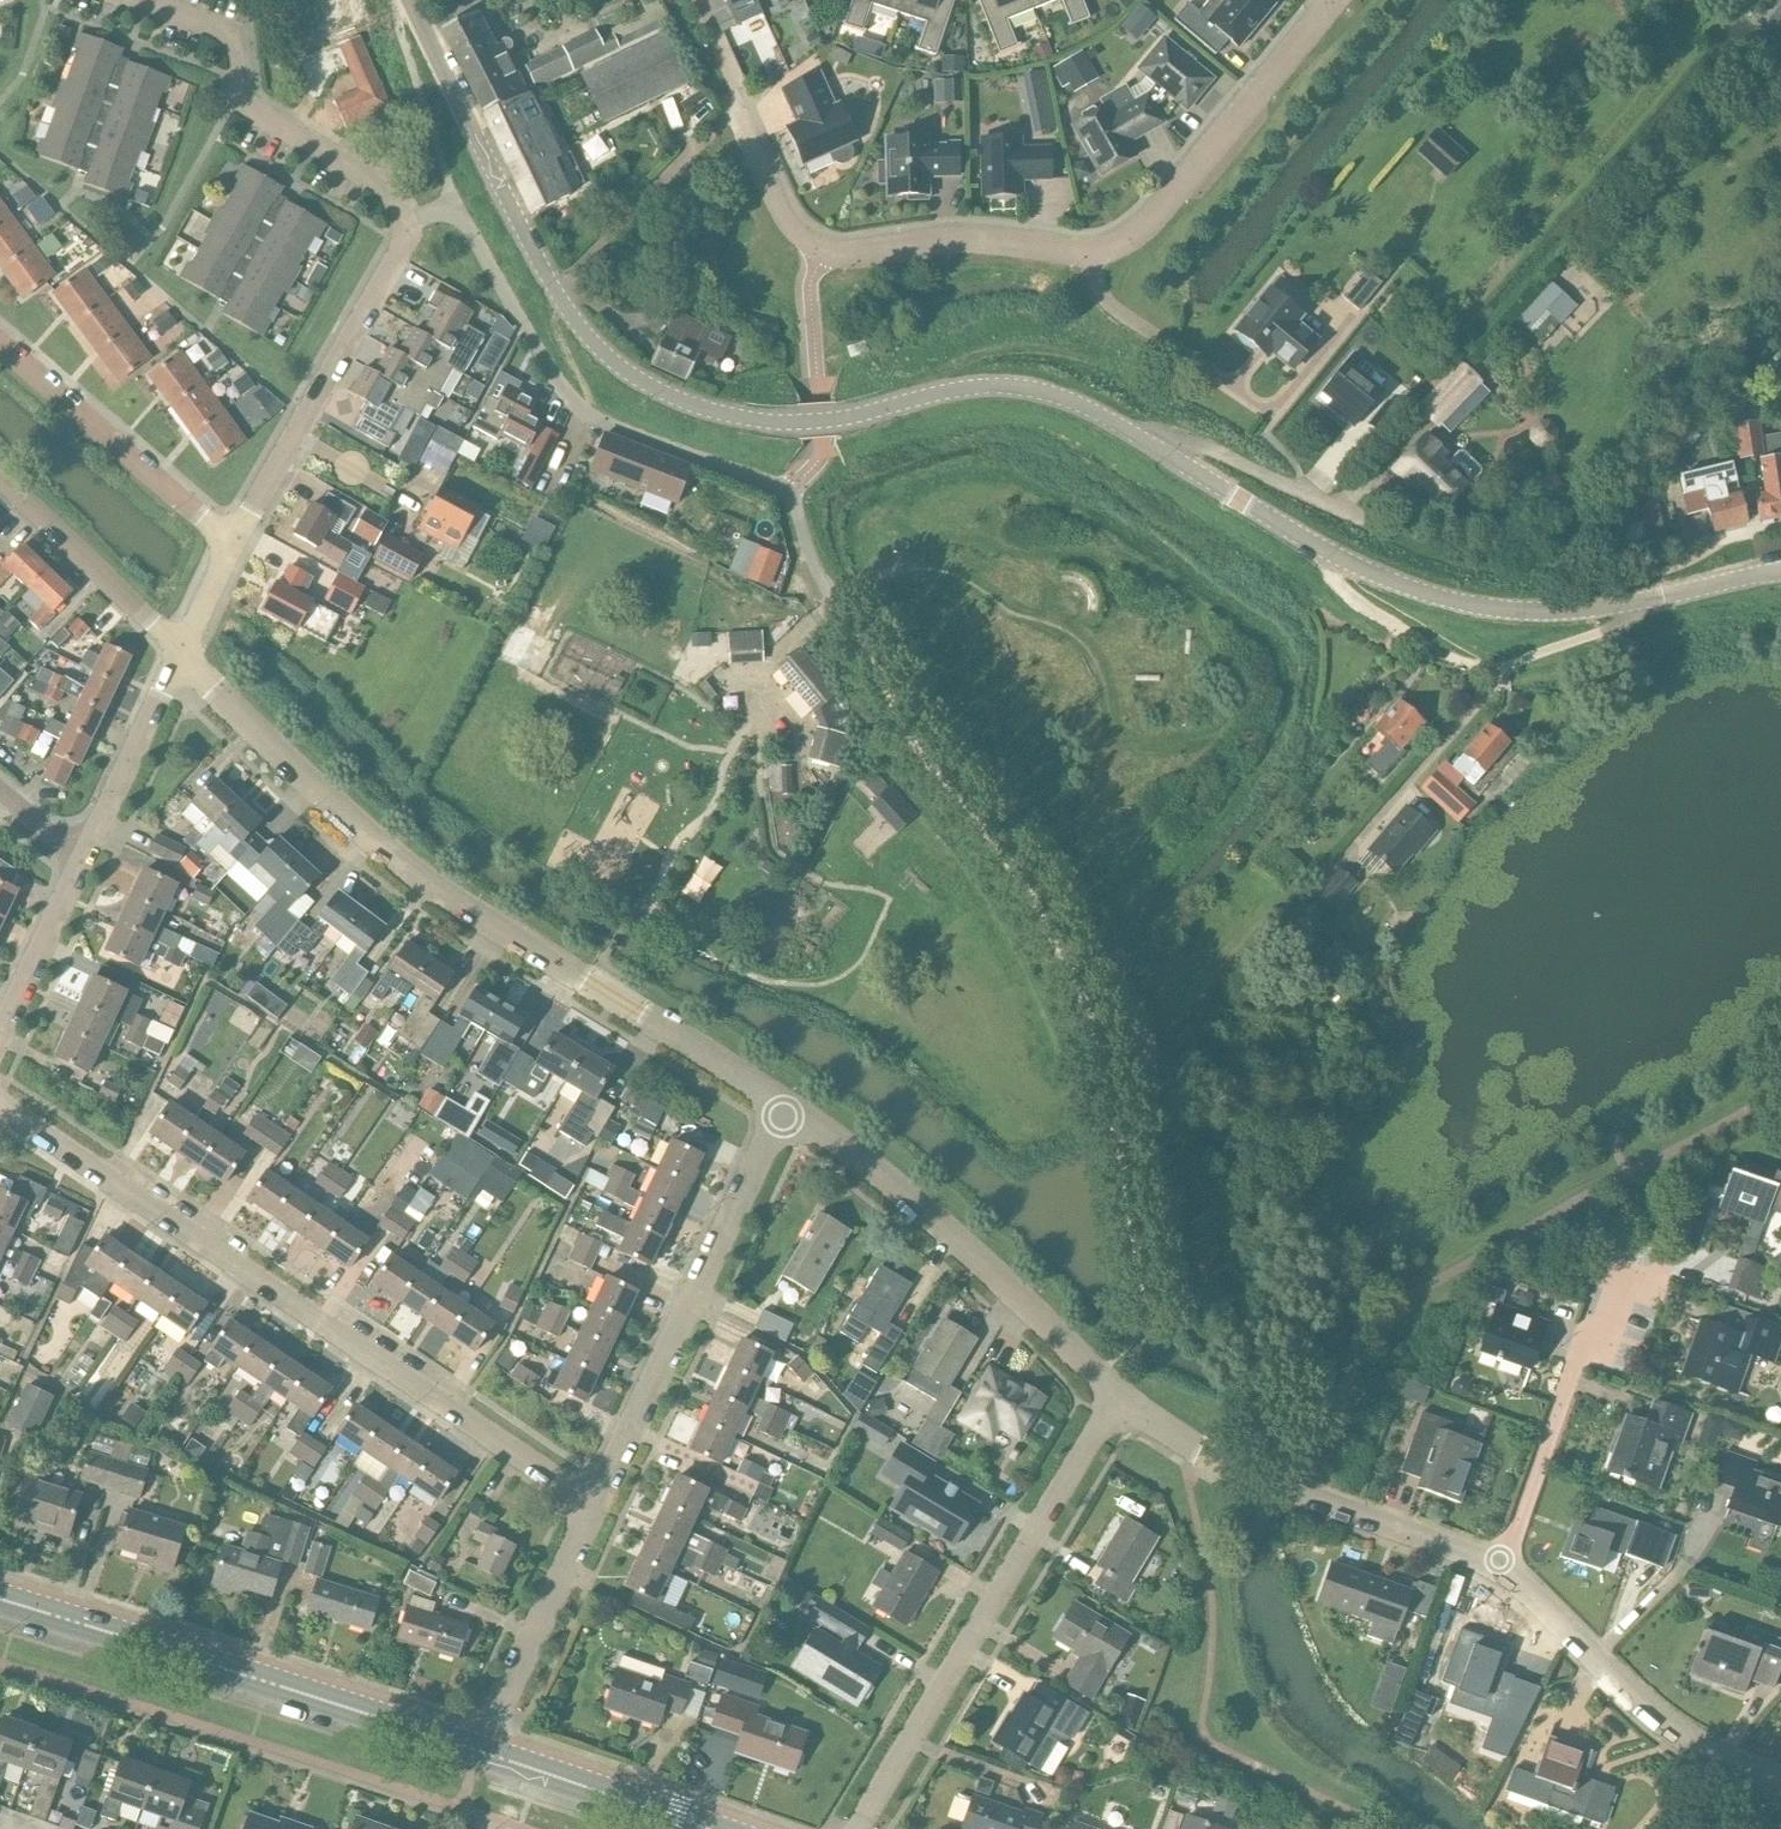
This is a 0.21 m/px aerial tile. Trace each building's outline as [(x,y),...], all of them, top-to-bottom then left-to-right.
[(723,32),(747,20),(740,4),(749,0),(708,0),(723,32)] [(844,25),(863,31),(872,4),(899,13),(904,0),(853,0),(844,25)] [(899,13),(927,23),(918,50),(936,56),(955,0),(904,0),(899,13)] [(1030,0),(978,0),(1000,54),(1018,47),(1007,20),(1034,10),(1030,0)] [(1034,10),(1059,0),(1030,0),(1034,10)] [(1082,0),(1062,0),(1072,26),(1090,19),(1082,0)] [(1128,10),(1136,3),(1133,0),(1119,0),(1128,10)] [(1216,55),(1229,40),(1239,48),(1251,34),(1252,35),(1253,34),(1250,31),(1257,23),(1260,26),(1260,24),(1276,5),(1270,0),(1210,0),(1200,13),(1188,3),(1174,20),(1216,55)] [(477,10),(463,18),(441,29),(484,113),(527,91),(502,42),(495,46),(477,10)] [(1769,23),(1780,33),(1780,10),(1769,23)] [(1132,13),(1132,31),(1152,31),(1152,13),(1132,13)] [(59,26),(54,40),(67,44),(72,30),(59,26)] [(1169,27),(1164,32),(1175,41),(1179,35),(1169,27)] [(1,28),(1,38),(12,39),(12,29),(1,28)] [(575,71),(620,50),(614,35),(601,41),(596,31),(563,46),(575,71)] [(112,80),(119,60),(123,50),(80,34),(75,50),(79,51),(73,66),(112,80)] [(821,43),(817,35),(807,39),(811,48),(821,43)] [(381,83),(361,36),(339,46),(359,93),(381,83)] [(605,123),(687,84),(664,36),(582,75),(605,123)] [(1150,99),(1154,106),(1162,102),(1169,94),(1188,110),(1215,78),(1214,77),(1212,79),(1194,64),(1165,40),(1140,70),(1162,88),(1156,95),(1150,99)] [(1033,49),(1039,64),(1053,58),(1047,44),(1033,49)] [(882,60),(886,48),(874,45),(871,57),(882,60)] [(833,47),(827,60),(846,68),(852,56),(833,47)] [(885,62),(900,67),(905,53),(890,48),(885,62)] [(1083,51),(1051,70),(1062,89),(1069,85),(1074,93),(1099,79),(1083,51)] [(48,57),(45,64),(53,68),(55,60),(48,57)] [(942,57),(942,73),(964,74),(965,57),(942,57)] [(89,174),(96,154),(107,124),(118,93),(129,63),(119,60),(112,80),(101,110),(90,141),(79,171),(89,174)] [(118,93),(156,107),(161,92),(165,94),(171,78),(129,63),(118,93)] [(112,80),(73,66),(67,82),(64,81),(58,95),(101,110),(112,80)] [(1045,70),(1023,75),(1035,133),(1057,129),(1045,70)] [(820,74),(783,90),(798,123),(787,128),(804,165),(830,153),(832,158),(836,162),(841,164),(847,163),(851,160),(853,154),(852,149),(850,144),(857,141),(840,104),(835,106),(820,74)] [(962,78),(934,79),(935,103),(963,102),(962,78)] [(382,85),(334,104),(343,128),(392,108),(382,85)] [(1083,121),(1074,126),(1090,155),(1102,175),(1136,156),(1127,140),(1135,135),(1137,138),(1164,123),(1154,106),(1150,99),(1148,96),(1136,103),(1129,90),(1126,85),(1112,93),(1099,101),(1104,109),(1099,112),(1093,109),(1083,115),(1083,121)] [(150,123),(156,107),(118,93),(107,124),(149,139),(154,125),(150,123)] [(101,110),(58,95),(53,109),(57,111),(51,127),(90,141),(101,110)] [(529,95),(486,116),(532,214),(569,196),(553,162),(559,158),(529,95)] [(144,153),(149,139),(107,124),(96,154),(134,168),(140,152),(144,153)] [(37,156),(79,171),(90,141),(51,127),(46,142),(42,140),(37,156)] [(1439,131),(1418,153),(1446,178),(1466,156),(1439,131)] [(928,199),(927,177),(959,176),(959,144),(926,145),(926,138),(888,139),(888,162),(888,163),(880,163),(880,183),(888,183),(888,184),(889,184),(889,197),(909,196),(909,200),(928,199)] [(1021,139),(982,140),(983,196),(1023,195),(1022,176),(1029,176),(1029,180),(1051,179),(1050,148),(1021,149),(1021,139)] [(96,154),(89,174),(85,184),(127,200),(132,184),(128,183),(134,168),(96,154)] [(1083,161),(1069,169),(1077,183),(1091,175),(1083,161)] [(240,182),(232,196),(267,216),(278,198),(283,188),(244,166),(236,180),(240,182)] [(36,198),(27,187),(15,197),(23,208),(36,198)] [(137,192),(134,202),(145,206),(148,196),(137,192)] [(251,244),(267,216),(232,196),(224,211),(220,209),(212,222),(251,244)] [(220,300),(229,305),(239,286),(255,258),(271,230),(287,203),(278,198),(267,216),(251,244),(235,272),(220,300)] [(11,218),(0,202),(0,226),(11,218)] [(287,203),(271,230),(306,251),(314,236),(318,239),(326,225),(287,203)] [(2,270),(33,247),(11,218),(0,226),(0,267),(2,270)] [(209,237),(200,252),(235,272),(251,244),(212,222),(205,235),(209,237)] [(298,265),(306,251),(271,230),(255,258),(294,281),(301,268),(298,265)] [(39,231),(31,237),(37,244),(44,238),(39,231)] [(52,235),(37,247),(47,259),(62,248),(52,235)] [(33,247),(2,270),(23,299),(55,276),(33,247)] [(1591,251),(1583,260),(1592,269),(1601,259),(1591,251)] [(235,272),(200,252),(192,266),(189,264),(181,278),(220,300),(235,272)] [(105,256),(91,267),(99,277),(113,266),(105,256)] [(287,294),(294,281),(255,258),(239,286),(274,306),(283,291),(287,294)] [(54,294),(76,323),(107,300),(86,271),(54,294)] [(1366,272),(1344,299),(1359,311),(1381,284),(1366,272)] [(136,280),(124,289),(133,301),(145,293),(136,280)] [(1551,282),(1516,320),(1528,331),(1546,312),(1560,324),(1560,325),(1577,306),(1551,282)] [(239,286),(229,305),(223,314),(262,337),(270,323),(266,320),(274,306),(239,286)] [(302,287),(297,296),(308,302),(314,293),(302,287)] [(1302,317),(1269,289),(1236,330),(1240,334),(1238,337),(1242,342),(1246,346),(1251,348),(1254,345),(1269,358),(1272,353),(1296,373),(1321,343),(1297,323),(1302,317)] [(415,329),(408,341),(464,374),(486,336),(466,325),(473,312),(436,291),(428,305),(438,311),(425,335),(415,329)] [(76,323),(97,352),(129,330),(107,300),(76,323)] [(168,312),(153,322),(162,335),(177,325),(168,312)] [(675,313),(652,362),(652,364),(687,380),(698,359),(718,368),(732,339),(697,323),(675,313)] [(150,359),(129,330),(97,352),(119,382),(150,359)] [(495,334),(478,365),(492,373),(510,342),(495,334)] [(278,335),(274,342),(282,347),(286,340),(278,335)] [(463,376),(464,374),(408,341),(401,354),(390,348),(382,362),(440,394),(454,370),(463,376)] [(219,350),(206,359),(216,373),(229,363),(219,350)] [(150,377),(171,406),(202,383),(181,354),(150,377)] [(1355,354),(1334,380),(1319,398),(1341,416),(1345,412),(1349,415),(1345,420),(1354,427),(1383,392),(1369,381),(1376,371),(1355,354)] [(1430,384),(1437,391),(1420,408),(1438,426),(1480,383),(1454,358),(1430,384)] [(366,367),(359,381),(405,408),(421,417),(427,405),(437,411),(444,397),(440,394),(382,362),(376,373),(366,367)] [(246,374),(232,384),(242,398),(256,388),(246,374)] [(389,449),(396,436),(391,433),(405,408),(359,381),(352,392),(348,390),(347,391),(366,403),(359,415),(363,417),(356,430),(389,449)] [(489,395),(472,427),(498,441),(501,436),(527,450),(541,422),(529,415),(536,400),(511,387),(513,383),(512,382),(501,402),(489,395)] [(171,406),(193,435),(224,412),(202,383),(171,406)] [(1381,430),(1399,407),(1388,398),(1370,421),(1381,430)] [(245,441),(224,412),(193,435),(214,464),(245,441)] [(1760,422),(1733,426),(1737,461),(1764,457),(1760,422)] [(544,427),(516,479),(532,488),(560,435),(544,427)] [(431,440),(444,447),(451,435),(438,428),(431,440)] [(591,471),(663,498),(660,505),(670,508),(672,502),(677,504),(691,467),(606,434),(591,471)] [(457,454),(463,442),(451,435),(444,447),(457,454)] [(1410,453),(1393,470),(1413,489),(1418,484),(1444,510),(1461,492),(1466,487),(1464,485),(1466,483),(1468,484),(1473,483),(1481,474),(1481,469),(1464,452),(1459,452),(1450,461),(1447,458),(1449,456),(1447,454),(1437,445),(1427,435),(1410,453)] [(1756,496),(1756,498),(1760,522),(1780,518),(1780,457),(1761,460),(1766,494),(1756,496)] [(1694,474),(1682,477),(1686,496),(1690,513),(1700,511),(1708,509),(1714,532),(1747,524),(1741,501),(1740,497),(1739,497),(1735,481),(1731,466),(1723,468),(1694,474)] [(465,536),(478,543),(490,518),(478,511),(480,509),(441,488),(419,530),(458,550),(465,536)] [(316,550),(336,562),(341,565),(352,546),(338,538),(345,524),(347,525),(356,510),(328,494),(320,509),(312,504),(294,535),(317,548),(316,550)] [(366,511),(352,534),(374,547),(388,523),(366,511)] [(533,517),(521,540),(543,551),(555,528),(533,517)] [(891,532),(887,548),(902,552),(907,537),(891,532)] [(386,535),(373,559),(411,581),(425,557),(386,535)] [(6,563),(4,565),(3,564),(0,566),(0,586),(12,573),(29,589),(48,569),(23,546),(6,563)] [(754,546),(742,578),(770,588),(782,556),(754,546)] [(297,629),(313,638),(325,644),(339,617),(312,602),(304,597),(313,579),(290,567),(280,585),(278,584),(263,612),(297,630),(297,629)] [(48,569),(29,589),(46,606),(31,622),(40,631),(56,614),(55,612),(73,593),(48,569)] [(325,600),(351,614),(352,614),(366,589),(339,574),(325,600)] [(6,642),(22,625),(8,612),(0,620),(0,636),(6,642)] [(79,619),(69,631),(80,641),(91,629),(79,619)] [(730,665),(764,663),(763,631),(728,633),(730,665)] [(62,632),(48,646),(55,653),(69,640),(62,632)] [(515,637),(508,651),(520,657),(524,650),(527,643),(515,637)] [(1,658),(11,647),(0,638),(0,657),(1,658)] [(88,651),(80,666),(119,685),(132,657),(107,645),(101,658),(88,651)] [(801,649),(782,665),(819,709),(818,723),(818,727),(809,761),(841,769),(849,735),(848,714),(841,698),(838,694),(801,649)] [(105,712),(119,685),(80,666),(80,667),(94,673),(88,686),(67,676),(66,678),(42,668),(37,680),(50,686),(64,692),(81,700),(105,712)] [(14,681),(0,670),(0,698),(14,681)] [(616,675),(609,689),(617,693),(624,679),(616,675)] [(64,692),(50,686),(45,697),(59,703),(64,692)] [(92,740),(105,712),(81,700),(68,727),(51,719),(50,720),(92,740)] [(1389,740),(1366,765),(1381,778),(1404,752),(1400,748),(1423,723),(1400,702),(1376,728),(1389,740)] [(13,703),(4,721),(18,727),(26,709),(13,703)] [(92,740),(50,720),(44,732),(62,740),(54,755),(55,756),(44,779),(63,788),(75,765),(79,767),(92,740)] [(41,731),(26,724),(20,739),(34,745),(41,731)] [(1474,786),(1509,744),(1487,726),(1453,768),(1474,786)] [(1438,770),(1420,789),(1458,824),(1476,805),(1457,787),(1438,770)] [(185,840),(194,848),(238,801),(215,780),(192,805),(206,818),(185,840)] [(238,801),(197,845),(207,855),(215,846),(215,845),(217,843),(231,855),(239,863),(260,841),(251,833),(261,823),(259,821),(262,818),(251,808),(248,811),(238,801)] [(1395,873),(1432,830),(1407,808),(1369,851),(1395,873)] [(150,852),(177,865),(181,862),(187,850),(158,836),(150,852)] [(299,858),(278,838),(269,849),(260,841),(239,863),(269,891),(277,882),(299,858)] [(321,878),(299,858),(277,882),(287,892),(254,927),(263,935),(256,943),(270,956),(300,922),(289,912),(321,878)] [(11,888),(17,873),(0,861),(0,883),(11,888)] [(132,897),(164,913),(176,886),(144,871),(132,897)] [(1337,908),(1357,885),(1339,871),(1320,894),(1337,908)] [(5,919),(18,892),(11,888),(0,883),(0,916),(5,919)] [(193,899),(208,907),(216,892),(213,891),(201,885),(200,885),(193,899)] [(339,893),(320,919),(311,931),(300,922),(270,956),(271,956),(278,949),(291,959),(301,945),(310,952),(320,939),(321,939),(330,927),(343,936),(362,910),(339,893)] [(132,897),(119,924),(151,940),(151,939),(164,913),(132,897)] [(385,927),(362,910),(343,936),(356,946),(330,981),(352,997),(369,974),(357,965),(385,927)] [(151,940),(119,924),(106,951),(138,966),(146,951),(164,959),(163,961),(181,968),(187,955),(169,947),(151,939),(151,940)] [(174,934),(169,947),(187,955),(193,943),(174,934)] [(381,982),(371,996),(381,1002),(390,988),(391,989),(398,994),(405,998),(413,986),(431,959),(407,943),(394,963),(389,970),(381,982)] [(196,944),(189,960),(213,969),(219,954),(196,944)] [(425,994),(397,1035),(421,1051),(427,1041),(440,1021),(429,1014),(455,975),(431,959),(413,986),(425,994)] [(94,977),(81,1004),(114,1020),(130,1028),(149,1036),(149,1035),(150,1035),(150,1037),(158,1041),(166,1044),(167,1043),(172,1031),(159,1025),(148,1020),(137,1014),(143,1001),(127,993),(126,993),(96,978),(94,977)] [(427,1045),(421,1055),(433,1062),(445,1069),(451,1059),(472,1023),(485,1031),(502,1003),(477,989),(453,1029),(441,1022),(429,1043),(427,1045)] [(272,996),(263,1009),(277,1020),(287,1008),(272,996)] [(499,1039),(478,1075),(499,1087),(520,1052),(510,1046),(527,1018),(502,1003),(485,1031),(499,1039)] [(81,1004),(68,1031),(101,1047),(114,1020),(81,1004)] [(365,1023),(354,1040),(368,1050),(380,1033),(365,1023)] [(130,1028),(124,1041),(139,1048),(144,1047),(149,1036),(130,1028)] [(68,1031),(56,1058),(88,1073),(101,1047),(68,1031)] [(520,1052),(499,1087),(501,1088),(504,1082),(517,1090),(534,1100),(543,1084),(544,1084),(550,1073),(566,1083),(584,1052),(555,1035),(537,1064),(533,1062),(534,1060),(520,1052)] [(150,1037),(144,1049),(160,1057),(166,1044),(158,1041),(150,1037)] [(411,1051),(404,1063),(411,1068),(421,1052),(421,1051),(416,1048),(413,1053),(411,1051)] [(576,1105),(561,1130),(585,1145),(592,1134),(598,1137),(603,1129),(615,1108),(601,1100),(600,1102),(596,1099),(614,1070),(584,1052),(566,1083),(567,1083),(583,1093),(577,1103),(576,1105)] [(191,1074),(180,1066),(168,1083),(180,1091),(191,1074)] [(204,1107),(216,1115),(227,1100),(230,1102),(241,1086),(228,1077),(221,1088),(218,1087),(204,1107)] [(116,1102),(122,1089),(106,1082),(99,1095),(116,1102)] [(621,1099),(642,1112),(638,1120),(655,1129),(664,1109),(649,1101),(649,1099),(629,1087),(621,1099)] [(445,1098),(429,1088),(418,1107),(434,1116),(445,1098)] [(170,1105),(164,1114),(151,1134),(175,1151),(195,1121),(170,1105)] [(631,1108),(628,1117),(637,1121),(640,1112),(631,1108)] [(244,1135),(254,1141),(266,1149),(280,1128),(258,1114),(244,1135)] [(283,1123),(295,1131),(301,1123),(289,1114),(283,1123)] [(175,1151),(200,1168),(220,1138),(195,1121),(175,1151)] [(521,1142),(488,1123),(480,1136),(513,1155),(521,1142)] [(280,1128),(266,1149),(277,1157),(292,1136),(280,1128)] [(220,1138),(200,1168),(225,1184),(245,1155),(220,1138)] [(467,1200),(480,1179),(490,1163),(454,1139),(442,1159),(457,1170),(446,1186),(467,1200)] [(672,1142),(659,1169),(689,1184),(703,1156),(672,1142)] [(526,1152),(519,1166),(531,1173),(539,1160),(526,1152)] [(497,1155),(478,1187),(497,1198),(502,1189),(510,1194),(524,1171),(497,1155)] [(1732,1201),(1728,1212),(1752,1220),(1738,1261),(1739,1261),(1730,1288),(1727,1286),(1726,1287),(1765,1300),(1762,1299),(1771,1272),(1774,1273),(1775,1273),(1750,1264),(1759,1240),(1755,1239),(1766,1208),(1780,1214),(1780,1166),(1778,1174),(1752,1165),(1753,1163),(1740,1159),(1741,1158),(1740,1158),(1728,1191),(1738,1194),(1736,1199),(1734,1199),(1732,1200),(1732,1201)] [(316,1184),(328,1192),(343,1170),(331,1162),(316,1184)] [(606,1177),(630,1188),(636,1176),(613,1165),(606,1177)] [(663,1239),(676,1211),(646,1197),(646,1196),(630,1188),(606,1177),(592,1169),(585,1183),(639,1211),(633,1224),(663,1239)] [(676,1211),(689,1184),(659,1169),(646,1196),(646,1197),(676,1211)] [(343,1170),(328,1192),(340,1200),(355,1179),(343,1170)] [(267,1173),(262,1180),(249,1200),(274,1217),(292,1190),(267,1173)] [(553,1173),(545,1186),(565,1200),(574,1187),(553,1173)] [(14,1231),(21,1215),(30,1219),(37,1204),(41,1205),(48,1190),(20,1176),(11,1196),(0,1191),(0,1224),(14,1231)] [(592,1193),(582,1188),(578,1196),(588,1201),(592,1193)] [(292,1190),(274,1217),(299,1234),(317,1207),(292,1190)] [(50,1199),(44,1212),(60,1220),(66,1207),(50,1199)] [(414,1200),(406,1213),(417,1220),(420,1222),(428,1209),(414,1200)] [(405,1212),(393,1204),(377,1228),(389,1236),(405,1212)] [(317,1207),(299,1234),(325,1251),(343,1224),(317,1207)] [(405,1212),(389,1236),(401,1243),(417,1220),(406,1213),(405,1212)] [(782,1276),(803,1288),(815,1295),(842,1247),(843,1248),(846,1243),(845,1242),(851,1232),(834,1222),(831,1227),(816,1218),(782,1276)] [(34,1274),(41,1261),(25,1253),(24,1254),(7,1246),(14,1231),(0,1224),(0,1257),(1,1258),(2,1258),(18,1266),(34,1274)] [(343,1224),(325,1251),(350,1268),(368,1241),(343,1224)] [(650,1266),(663,1239),(633,1224),(620,1252),(650,1266)] [(569,1231),(564,1241),(574,1246),(579,1236),(569,1231)] [(574,1246),(596,1257),(602,1244),(580,1233),(579,1236),(574,1246)] [(100,1300),(102,1297),(113,1282),(112,1282),(131,1254),(106,1237),(96,1252),(83,1245),(57,1299),(70,1305),(79,1286),(84,1289),(100,1300)] [(458,1240),(454,1245),(456,1247),(466,1254),(468,1255),(471,1250),(475,1245),(467,1239),(464,1244),(458,1240)] [(574,1246),(568,1259),(590,1270),(596,1257),(574,1246)] [(441,1267),(454,1276),(468,1255),(466,1254),(456,1247),(441,1267)] [(112,1282),(113,1282),(137,1299),(156,1271),(131,1254),(112,1282)] [(468,1255),(454,1276),(466,1284),(480,1263),(468,1255)] [(392,1257),(387,1264),(374,1284),(399,1301),(418,1274),(392,1257)] [(34,1274),(18,1266),(12,1279),(28,1287),(34,1274)] [(881,1266),(841,1333),(858,1343),(868,1327),(881,1335),(863,1365),(877,1374),(902,1332),(889,1324),(912,1285),(881,1266)] [(156,1271),(137,1299),(163,1316),(182,1289),(156,1271)] [(399,1301),(424,1318),(443,1291),(418,1274),(399,1301)] [(594,1305),(624,1320),(637,1292),(607,1278),(594,1305)] [(525,1290),(512,1284),(501,1307),(515,1313),(525,1290)] [(1501,1307),(1506,1293),(1488,1286),(1482,1301),(1497,1306),(1480,1353),(1497,1359),(1496,1361),(1500,1362),(1501,1360),(1529,1370),(1523,1388),(1524,1388),(1547,1323),(1501,1307)] [(182,1289),(163,1316),(188,1334),(207,1306),(182,1289)] [(424,1318),(450,1335),(468,1308),(443,1291),(424,1318)] [(112,1304),(102,1297),(100,1300),(90,1315),(101,1322),(112,1304)] [(548,1301),(542,1314),(566,1325),(572,1312),(548,1301)] [(581,1333),(611,1347),(624,1320),(594,1305),(581,1333)] [(102,1327),(104,1328),(114,1336),(128,1314),(116,1306),(102,1327)] [(1672,1369),(1672,1370),(1716,1386),(1732,1391),(1746,1351),(1771,1360),(1780,1332),(1771,1328),(1763,1326),(1765,1320),(1725,1306),(1718,1328),(1690,1318),(1690,1320),(1702,1324),(1690,1358),(1691,1358),(1692,1356),(1700,1359),(1694,1376),(1685,1373),(1672,1369)] [(468,1308),(450,1335),(475,1353),(494,1325),(468,1308)] [(755,1328),(786,1343),(794,1326),(763,1311),(755,1328)] [(140,1322),(128,1314),(114,1336),(125,1344),(140,1322)] [(566,1325),(542,1314),(536,1328),(559,1339),(566,1325)] [(204,1361),(218,1370),(226,1359),(238,1366),(256,1339),(231,1322),(204,1361)] [(937,1402),(913,1444),(927,1453),(942,1428),(961,1395),(948,1387),(969,1351),(975,1340),(958,1330),(956,1335),(940,1326),(928,1347),(906,1384),(937,1402)] [(568,1361),(598,1375),(611,1347),(581,1333),(568,1361)] [(281,1356),(256,1339),(238,1366),(263,1383),(281,1356)] [(14,1363),(19,1352),(1,1344),(2,1341),(0,1340),(0,1356),(14,1363)] [(729,1368),(760,1382),(773,1354),(742,1340),(729,1368)] [(178,1349),(164,1369),(176,1377),(190,1357),(178,1349)] [(506,1350),(496,1363),(510,1372),(519,1359),(506,1350)] [(82,1354),(67,1377),(79,1386),(95,1362),(82,1354)] [(816,1375),(798,1355),(787,1366),(805,1385),(816,1375)] [(3,1373),(5,1368),(15,1373),(6,1392),(12,1395),(24,1368),(14,1363),(0,1356),(0,1372),(3,1373)] [(264,1384),(253,1399),(240,1420),(251,1427),(276,1392),(288,1400),(307,1373),(281,1356),(263,1383),(264,1384)] [(202,1365),(190,1357),(176,1377),(188,1385),(202,1365)] [(562,1374),(553,1370),(546,1384),(585,1403),(598,1375),(568,1361),(562,1374)] [(531,1390),(539,1378),(519,1364),(511,1376),(531,1390)] [(716,1395),(747,1410),(760,1382),(729,1368),(716,1395)] [(858,1371),(844,1394),(859,1412),(877,1383),(858,1371)] [(992,1420),(1019,1436),(1043,1398),(1026,1388),(1024,1391),(991,1372),(963,1419),(985,1432),(992,1420)] [(307,1373),(288,1400),(300,1408),(287,1429),(300,1438),(290,1453),(302,1461),(315,1441),(303,1433),(332,1390),(307,1373)] [(1454,1382),(1452,1389),(1455,1395),(1462,1397),(1468,1394),(1470,1387),(1467,1381),(1460,1379),(1454,1382)] [(9,1426),(18,1430),(34,1438),(54,1398),(28,1386),(9,1426)] [(227,1412),(239,1420),(240,1420),(253,1399),(242,1391),(227,1412)] [(703,1423),(734,1437),(747,1410),(716,1395),(703,1423)] [(884,1398),(868,1402),(871,1418),(887,1414),(884,1398)] [(1665,1398),(1662,1405),(1654,1402),(1646,1424),(1627,1417),(1608,1471),(1657,1489),(1671,1450),(1677,1452),(1690,1415),(1687,1414),(1689,1407),(1665,1398)] [(133,1404),(122,1419),(134,1428),(145,1413),(133,1404)] [(763,1417),(787,1428),(800,1434),(806,1421),(769,1404),(763,1417)] [(337,1434),(362,1451),(381,1423),(356,1406),(337,1434)] [(893,1432),(863,1413),(854,1429),(883,1447),(893,1432)] [(1462,1427),(1422,1413),(1401,1472),(1420,1479),(1417,1488),(1461,1504),(1482,1445),(1458,1437),(1462,1427)] [(1708,1414),(1696,1448),(1712,1453),(1723,1419),(1708,1414)] [(781,1441),(787,1428),(763,1417),(757,1431),(781,1441)] [(1723,1431),(1738,1436),(1742,1425),(1727,1420),(1723,1431)] [(407,1440),(381,1423),(362,1451),(387,1468),(388,1468),(407,1440)] [(690,1451),(712,1461),(721,1465),(734,1437),(703,1423),(690,1451)] [(955,1435),(942,1428),(927,1453),(940,1460),(955,1435)] [(96,1436),(92,1450),(110,1455),(114,1442),(96,1436)] [(387,1468),(378,1483),(364,1504),(354,1518),(366,1526),(376,1512),(395,1486),(401,1477),(413,1485),(432,1457),(407,1440),(388,1468),(387,1468)] [(82,1480),(111,1489),(124,1443),(116,1441),(111,1458),(90,1452),(82,1480)] [(327,1449),(315,1441),(302,1461),(313,1469),(327,1449)] [(124,1443),(111,1489),(139,1497),(148,1469),(129,1463),(129,1462),(134,1447),(134,1446),(124,1443)] [(956,1542),(959,1543),(971,1523),(968,1521),(978,1505),(927,1474),(933,1463),(902,1445),(883,1476),(904,1488),(892,1509),(953,1546),(956,1542)] [(134,1447),(129,1462),(147,1468),(152,1453),(134,1447)] [(1774,1536),(1780,1517),(1780,1482),(1751,1471),(1754,1462),(1730,1454),(1732,1449),(1731,1449),(1714,1491),(1715,1491),(1719,1483),(1736,1488),(1725,1519),(1726,1519),(1730,1509),(1747,1515),(1748,1511),(1778,1521),(1773,1536),(1774,1536)] [(432,1457),(413,1485),(438,1502),(457,1474),(432,1457)] [(759,1483),(761,1484),(767,1470),(744,1459),(737,1473),(759,1483)] [(352,1496),(364,1504),(378,1483),(366,1475),(352,1496)] [(1002,1476),(995,1489),(1009,1497),(1016,1483),(1002,1476)] [(695,1518),(701,1505),(743,1523),(749,1509),(707,1489),(707,1490),(678,1477),(665,1504),(695,1518)] [(69,1534),(81,1495),(27,1478),(14,1522),(36,1529),(37,1524),(69,1534)] [(759,1483),(752,1496),(767,1503),(773,1490),(761,1484),(759,1483)] [(665,1504),(652,1532),(682,1546),(682,1547),(699,1554),(722,1564),(736,1570),(741,1560),(728,1554),(729,1550),(688,1532),(695,1518),(665,1504)] [(1670,1518),(1687,1524),(1692,1510),(1676,1504),(1670,1518)] [(1616,1552),(1649,1564),(1662,1569),(1674,1536),(1595,1507),(1588,1527),(1575,1523),(1562,1558),(1600,1571),(1610,1544),(1618,1547),(1616,1552)] [(132,1510),(126,1527),(119,1550),(151,1559),(150,1564),(172,1571),(185,1526),(132,1510)] [(221,1561),(214,1584),(234,1590),(235,1585),(271,1596),(278,1573),(282,1560),(297,1564),(303,1547),(309,1529),(292,1524),(278,1520),(265,1515),(259,1535),(247,1531),(240,1552),(225,1547),(221,1561)] [(414,1538),(416,1539),(410,1549),(420,1556),(426,1546),(440,1526),(428,1518),(414,1538)] [(870,1534),(901,1552),(910,1537),(880,1519),(870,1534)] [(1136,1587),(1131,1584),(1158,1538),(1126,1519),(1098,1566),(1104,1570),(1095,1584),(1126,1603),(1136,1587)] [(478,1568),(479,1568),(501,1579),(516,1548),(495,1538),(498,1531),(482,1523),(474,1540),(488,1546),(478,1568)] [(319,1532),(316,1541),(330,1545),(333,1536),(319,1532)] [(652,1532),(639,1559),(669,1574),(682,1547),(682,1546),(652,1532)] [(331,1548),(327,1546),(316,1543),(306,1573),(322,1578),(331,1548)] [(874,1607),(885,1614),(906,1626),(938,1572),(906,1553),(892,1576),(882,1569),(872,1584),(883,1591),(874,1607)] [(437,1554),(428,1568),(438,1574),(446,1560),(437,1554)] [(722,1564),(699,1554),(693,1567),(716,1578),(722,1564)] [(631,1605),(689,1633),(695,1619),(662,1604),(669,1590),(663,1587),(669,1574),(639,1559),(626,1587),(637,1592),(631,1605)] [(1321,1600),(1343,1607),(1375,1618),(1369,1636),(1394,1645),(1406,1610),(1428,1618),(1438,1589),(1434,1587),(1433,1590),(1413,1583),(1410,1592),(1332,1564),(1319,1601),(1320,1602),(1321,1600)] [(411,1571),(404,1585),(431,1597),(438,1584),(411,1571)] [(319,1581),(316,1590),(309,1612),(368,1631),(378,1600),(319,1581)] [(1687,1589),(1686,1598),(1710,1599),(1718,1602),(1721,1592),(1710,1588),(1710,1590),(1687,1589)] [(408,1608),(398,1640),(428,1650),(457,1659),(468,1626),(432,1615),(436,1603),(413,1596),(410,1608),(408,1608)] [(816,1631),(807,1646),(794,1666),(832,1689),(832,1693),(842,1699),(846,1697),(858,1705),(880,1669),(854,1653),(869,1629),(816,1596),(809,1606),(815,1609),(810,1617),(846,1639),(842,1646),(816,1631)] [(1066,1683),(1087,1696),(1091,1698),(1129,1635),(1096,1617),(1075,1604),(1055,1638),(1083,1655),(1066,1683)] [(1461,1629),(1450,1660),(1470,1666),(1468,1673),(1465,1681),(1496,1692),(1494,1696),(1503,1699),(1492,1724),(1518,1735),(1526,1719),(1536,1698),(1506,1686),(1516,1659),(1509,1657),(1501,1654),(1504,1645),(1507,1635),(1465,1618),(1461,1629)] [(1747,1646),(1705,1631),(1699,1647),(1696,1647),(1695,1651),(1697,1652),(1692,1667),(1725,1679),(1723,1686),(1745,1694),(1750,1679),(1774,1688),(1780,1669),(1780,1642),(1751,1631),(1747,1646)] [(701,1650),(698,1663),(714,1668),(718,1655),(701,1650)] [(617,1673),(605,1709),(657,1726),(663,1710),(680,1715),(681,1714),(689,1688),(691,1685),(667,1677),(666,1680),(646,1673),(649,1665),(623,1656),(617,1673)] [(721,1658),(712,1685),(738,1693),(746,1667),(721,1658)] [(690,1663),(685,1677),(708,1685),(713,1671),(690,1663)] [(1387,1663),(1371,1707),(1390,1714),(1406,1670),(1387,1663)] [(750,1679),(744,1690),(755,1696),(761,1685),(750,1679)] [(1424,1681),(1408,1724),(1428,1732),(1443,1688),(1424,1681)] [(1089,1716),(1059,1698),(1039,1685),(1031,1699),(1024,1695),(1006,1724),(1004,1723),(993,1741),(1014,1754),(1041,1771),(1059,1742),(1075,1739),(1089,1716)] [(1127,1694),(1116,1725),(1136,1732),(1148,1701),(1127,1694)] [(759,1708),(750,1705),(723,1696),(713,1726),(742,1735),(736,1753),(794,1773),(807,1734),(756,1717),(759,1708)] [(1,1776),(6,1762),(25,1769),(39,1730),(5,1718),(0,1733),(0,1780),(1,1776)] [(1546,1748),(1528,1799),(1584,1818),(1602,1824),(1615,1789),(1583,1777),(1577,1775),(1586,1750),(1591,1752),(1596,1754),(1597,1753),(1551,1737),(1555,1725),(1553,1725),(1546,1748)] [(39,1730),(25,1769),(44,1776),(30,1816),(46,1822),(57,1826),(61,1813),(50,1809),(60,1782),(58,1781),(72,1742),(39,1730)] [(123,1803),(143,1810),(156,1771),(123,1759),(110,1796),(108,1796),(101,1816),(116,1821),(123,1803)] [(1054,1771),(1051,1777),(1054,1784),(1061,1787),(1069,1784),(1072,1777),(1070,1770),(1063,1767),(1054,1771)] [(156,1771),(143,1810),(163,1817),(159,1828),(199,1828),(204,1813),(203,1813),(201,1818),(180,1811),(190,1783),(156,1771)] [(1482,1774),(1475,1788),(1485,1793),(1492,1779),(1482,1774)] [(980,1778),(975,1792),(989,1797),(994,1783),(980,1778)] [(1178,1784),(1173,1800),(1195,1806),(1200,1790),(1178,1784)] [(1043,1816),(1025,1809),(1023,1815),(991,1804),(991,1803),(973,1797),(972,1800),(959,1795),(951,1817),(964,1821),(962,1828),(1038,1828),(1043,1816)] [(1213,1812),(1233,1820),(1239,1804),(1219,1797),(1213,1812)] [(76,1827),(82,1828),(92,1828),(97,1814),(82,1809),(76,1827)] [(295,1824),(293,1828),(251,1814),(245,1828),(310,1828),(295,1824)] [(1187,1817),(1182,1828),(1222,1828),(1187,1817)] [(358,1819),(354,1828),(387,1828),(358,1819)]
